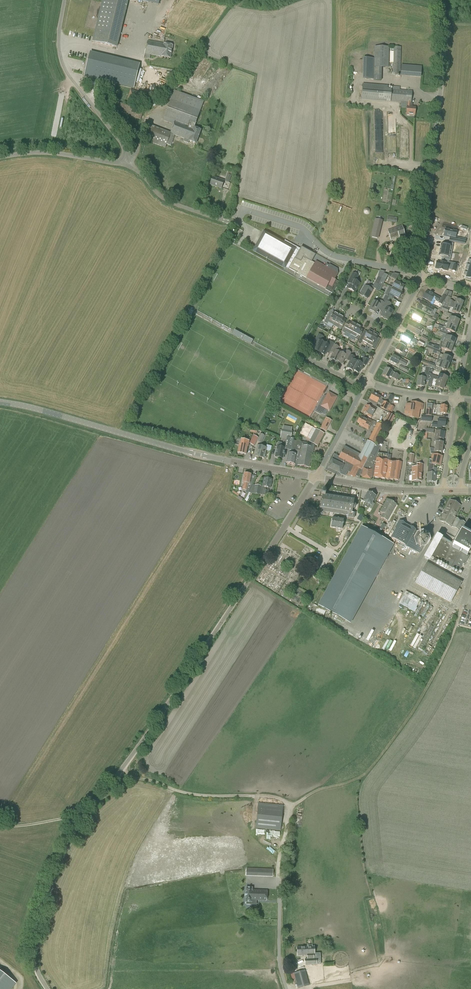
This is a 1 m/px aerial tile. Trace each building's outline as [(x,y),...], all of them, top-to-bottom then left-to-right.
[(120,31),(128,0),(103,0),(96,25),(120,31)] [(116,47),(120,31),(96,25),(93,42),(116,47)] [(170,59),(173,46),(164,44),(148,41),(144,54),(143,58),(150,59),(151,55),(161,57),(170,59)] [(374,58),(374,80),(381,81),(382,68),(389,68),(389,47),(374,47),(374,58)] [(401,75),(401,47),(393,47),(393,75),(401,75)] [(93,79),(99,54),(90,52),(84,77),(93,79)] [(363,58),(362,79),(374,80),(374,58),(363,58)] [(421,77),(421,67),(411,66),(411,76),(421,77)] [(392,90),(387,89),(388,87),(363,84),(362,100),(408,104),(408,107),(407,115),(415,116),(415,107),(412,107),(413,104),(411,104),(412,91),(399,90),(400,88),(393,87),(392,90)] [(141,105),(145,94),(131,89),(127,100),(141,105)] [(196,144),(201,130),(194,128),(204,101),(174,90),(163,121),(174,125),(171,133),(149,125),(144,140),(165,148),(171,134),(185,139),(184,142),(188,143),(189,142),(196,144)] [(221,189),(224,181),(213,177),(210,185),(221,189)] [(374,218),(370,237),(378,238),(381,220),(374,218)] [(400,240),(405,238),(402,226),(388,230),(391,241),(400,239),(400,240)] [(460,232),(445,229),(444,236),(458,239),(460,232)] [(306,279),(332,293),(338,282),(335,280),(338,273),(337,269),(329,265),(329,266),(326,264),(325,266),(316,261),(314,264),(303,257),(300,262),(295,259),(300,249),(284,241),(283,243),(263,233),(253,252),(284,269),(285,267),(288,269),(287,270),(288,270),(289,269),(306,279)] [(444,245),(441,244),(440,250),(452,252),(453,246),(451,246),(451,243),(444,242),(444,245)] [(450,258),(452,252),(440,250),(439,256),(442,256),(441,259),(448,261),(448,258),(450,258)] [(437,262),(435,268),(447,271),(448,266),(453,267),(451,271),(456,272),(458,264),(448,262),(448,264),(437,262)] [(462,271),(462,274),(465,275),(464,277),(470,280),(470,274),(462,271)] [(355,292),(360,283),(356,281),(358,276),(353,273),(350,278),(352,280),(348,289),(355,292)] [(382,279),(379,284),(382,286),(388,275),(384,274),(382,278),(382,279)] [(382,279),(382,278),(378,276),(373,286),(371,285),(370,286),(366,284),(365,286),(364,285),(359,295),(367,299),(372,290),(373,288),(376,289),(378,284),(379,284),(382,279)] [(392,288),(402,293),(401,292),(404,286),(395,281),(392,288)] [(392,288),(389,286),(384,295),(393,299),(395,297),(399,299),(402,293),(392,288)] [(438,302),(440,298),(427,291),(423,298),(432,302),(433,300),(438,302)] [(443,301),(461,308),(463,302),(463,301),(463,300),(460,299),(459,299),(459,300),(456,300),(455,302),(453,301),(450,300),(451,298),(447,297),(445,296),(443,301)] [(376,314),(378,309),(380,311),(381,311),(385,303),(386,300),(384,298),(382,301),(379,300),(378,303),(373,301),(369,310),(376,314)] [(385,303),(381,311),(383,312),(381,316),(388,321),(393,311),(389,309),(392,304),(386,300),(385,303)] [(459,314),(461,308),(443,301),(442,305),(442,307),(441,306),(440,308),(441,308),(440,310),(441,310),(441,311),(444,312),(447,313),(449,308),(447,308),(448,307),(451,308),(453,309),(452,312),(459,314)] [(430,304),(429,306),(424,303),(424,304),(421,302),(418,308),(421,310),(430,315),(434,309),(435,306),(430,304)] [(334,323),(339,314),(334,312),(331,310),(324,323),(327,324),(328,322),(333,325),(334,323)] [(423,319),(422,319),(423,317),(415,313),(412,320),(420,324),(420,323),(424,325),(427,321),(424,319),(423,319)] [(334,323),(339,326),(337,329),(340,331),(346,320),(344,318),(344,317),(339,314),(334,323)] [(448,323),(457,327),(459,321),(450,317),(448,323)] [(350,334),(356,324),(352,321),(351,323),(348,327),(345,325),(344,328),(342,332),(345,333),(346,332),(350,334)] [(448,323),(445,322),(443,327),(435,324),(433,328),(437,330),(437,329),(440,330),(440,331),(444,332),(445,329),(455,333),(457,327),(448,323)] [(419,336),(422,329),(410,323),(407,329),(413,332),(412,333),(419,336)] [(359,333),(361,328),(362,327),(356,324),(350,334),(356,337),(355,339),(358,340),(361,334),(359,333)] [(362,342),(362,341),(368,343),(374,332),(370,329),(369,330),(368,330),(367,332),(364,330),(359,341),(362,342)] [(251,345),(253,340),(234,330),(232,335),(251,345)] [(374,332),(368,343),(373,346),(372,348),(374,349),(380,339),(378,337),(379,336),(378,335),(378,334),(374,332)] [(319,353),(324,343),(322,341),(324,337),(318,334),(313,344),(316,345),(313,350),(319,353)] [(411,341),(415,343),(417,340),(404,334),(402,337),(401,337),(400,340),(401,340),(409,345),(411,341)] [(444,342),(453,346),(455,340),(446,336),(444,342)] [(329,353),(335,344),(329,341),(327,344),(324,343),(319,353),(325,356),(327,352),(329,353)] [(451,352),(453,346),(444,342),(442,349),(451,352)] [(427,346),(441,351),(440,351),(441,347),(434,345),(429,343),(427,346)] [(335,362),(341,352),(337,350),(339,347),(334,345),(335,344),(329,353),(330,353),(332,354),(330,359),(335,362)] [(405,357),(407,354),(403,352),(405,347),(399,344),(395,351),(400,353),(400,354),(405,357)] [(439,356),(441,351),(427,346),(425,351),(431,353),(431,352),(439,356)] [(347,360),(351,353),(346,350),(344,354),(341,352),(335,362),(336,362),(342,365),(345,359),(347,360)] [(352,371),(358,361),(354,359),(355,357),(351,355),(352,353),(351,353),(347,360),(350,362),(346,368),(352,371)] [(441,362),(449,365),(452,358),(440,354),(439,357),(442,359),(441,361),(441,362)] [(401,365),(403,361),(393,355),(390,361),(397,365),(398,363),(401,365)] [(358,361),(352,371),(353,371),(359,374),(361,369),(362,370),(363,368),(362,367),(363,365),(366,366),(369,360),(363,357),(361,363),(358,361)] [(441,362),(441,361),(437,360),(435,365),(429,362),(422,360),(421,364),(422,364),(422,365),(429,368),(429,367),(434,369),(435,366),(447,371),(449,365),(441,362)] [(408,373),(410,371),(408,370),(408,369),(400,365),(398,369),(406,373),(407,372),(408,373)] [(429,373),(429,368),(422,365),(421,368),(423,368),(424,368),(425,368),(424,376),(421,375),(421,378),(418,377),(417,386),(424,387),(425,381),(427,381),(428,377),(428,372),(429,373)] [(394,373),(392,372),(386,368),(382,375),(388,379),(389,377),(397,381),(399,376),(394,373)] [(432,374),(429,373),(428,372),(428,377),(436,380),(446,384),(448,378),(439,374),(438,377),(431,375),(432,374)] [(443,390),(446,384),(436,380),(435,383),(436,384),(435,387),(443,390)] [(328,411),(330,407),(332,404),(333,405),(337,397),(328,392),(321,405),(322,407),(328,411)] [(381,404),(383,401),(379,399),(380,397),(373,393),(369,399),(377,403),(377,402),(381,404)] [(386,411),(387,407),(389,404),(383,401),(380,407),(386,411)] [(423,410),(424,404),(411,402),(410,405),(406,404),(404,414),(409,415),(408,417),(409,417),(408,421),(417,422),(418,419),(420,410),(423,410)] [(372,409),(369,407),(366,405),(362,412),(367,415),(367,416),(371,418),(375,410),(372,409)] [(438,409),(437,414),(440,414),(446,414),(447,406),(440,406),(437,405),(437,406),(437,409),(438,409)] [(389,428),(395,416),(389,413),(382,424),(389,428)] [(445,427),(446,420),(438,419),(438,417),(423,415),(423,421),(432,422),(432,427),(442,428),(442,427),(445,427)] [(367,429),(371,422),(360,417),(357,423),(360,424),(359,425),(367,429)] [(326,418),(320,429),(325,431),(331,420),(326,418)] [(375,443),(383,426),(377,423),(369,440),(375,443)] [(313,443),(313,444),(314,445),(318,446),(324,434),(319,431),(318,433),(316,432),(312,440),(311,442),(313,443)] [(435,442),(434,451),(430,451),(431,454),(432,454),(435,454),(436,452),(442,453),(443,443),(444,439),(445,432),(435,431),(434,442),(435,442)] [(254,446),(258,438),(253,435),(249,443),(254,446)] [(248,447),(249,441),(241,440),(240,445),(239,445),(237,453),(246,455),(247,447),(248,447)] [(314,449),(314,445),(313,444),(301,442),(293,441),(292,449),(291,454),(288,453),(286,463),(295,465),(295,464),(298,465),(298,466),(309,468),(311,460),(312,460),(314,449)] [(359,475),(360,475),(366,464),(375,445),(368,441),(360,455),(344,447),(339,457),(334,455),(332,460),(328,468),(345,477),(348,472),(350,473),(355,476),(356,476),(358,477),(359,475)] [(283,459),(285,448),(281,448),(282,443),(279,442),(278,447),(277,447),(276,453),(275,453),(274,456),(275,456),(275,457),(277,458),(280,459),(280,458),(283,459)] [(366,464),(360,475),(362,475),(361,477),(371,478),(372,477),(374,477),(373,477),(385,479),(394,480),(398,480),(400,470),(402,462),(390,460),(391,455),(388,455),(379,454),(379,450),(381,447),(383,444),(378,442),(376,445),(375,444),(375,445),(366,464)] [(264,459),(266,448),(257,446),(255,457),(264,459)] [(443,456),(435,454),(432,454),(431,460),(429,459),(428,464),(440,467),(443,456)] [(422,475),(422,464),(416,464),(416,467),(412,467),(412,474),(412,476),(410,476),(409,476),(409,480),(410,481),(412,481),(421,482),(421,475),(422,475)] [(436,473),(436,469),(432,468),(432,473),(427,473),(427,482),(431,482),(432,483),(434,483),(434,482),(435,482),(436,473)] [(248,492),(253,483),(249,483),(251,475),(244,474),(242,483),(243,483),(242,489),(245,490),(245,492),(248,492)] [(270,489),(272,480),(264,478),(262,487),(261,486),(255,485),(252,485),(245,500),(246,501),(248,499),(247,499),(251,493),(262,495),(267,496),(269,488),(270,489)] [(321,503),(320,508),(321,508),(321,511),(337,514),(348,515),(348,517),(354,518),(355,513),(352,512),(353,510),(355,508),(356,506),(354,504),(354,503),(354,500),(350,499),(350,497),(326,493),(326,492),(324,492),(323,492),(321,491),(321,496),(322,496),(321,501),(321,503)] [(371,506),(373,503),(376,496),(369,492),(367,492),(363,501),(362,501),(370,505),(371,506)] [(396,505),(396,504),(387,499),(380,512),(383,513),(381,517),(387,521),(393,511),(392,510),(395,505),(396,505)] [(450,526),(454,517),(460,506),(450,500),(440,521),(450,526)] [(374,503),(373,503),(371,506),(370,505),(368,508),(367,510),(367,511),(370,512),(375,504),(374,503)] [(450,526),(459,531),(452,543),(442,538),(436,535),(423,558),(430,561),(431,558),(458,572),(464,561),(466,562),(469,556),(467,555),(470,549),(470,535),(462,530),(466,523),(454,517),(450,526)] [(343,520),(337,519),(332,518),(331,528),(342,529),(343,520)] [(397,529),(392,539),(420,554),(424,546),(425,547),(431,537),(421,532),(420,533),(416,531),(416,530),(411,527),(411,528),(405,525),(406,525),(400,522),(396,529),(397,529)] [(318,606),(350,624),(394,545),(361,527),(318,606)] [(337,555),(340,550),(333,547),(331,552),(337,555)] [(451,602),(462,583),(427,563),(416,583),(451,602)] [(415,608),(419,599),(405,592),(399,604),(413,610),(415,607),(415,608)] [(280,831),(283,805),(258,803),(255,828),(280,831)] [(259,869),(246,868),(246,876),(259,876),(259,869)] [(245,902),(246,902),(246,904),(251,904),(251,902),(252,900),(257,900),(267,901),(267,891),(252,890),(252,888),(246,888),(245,902)] [(307,946),(297,947),(298,956),(301,956),(307,955),(307,958),(307,959),(305,959),(305,964),(305,965),(317,964),(316,958),(321,958),(320,952),(315,952),(314,945),(312,945),(312,944),(307,945),(307,946)] [(305,970),(294,973),(298,988),(309,985),(305,970)] [(15,983),(0,972),(0,988),(11,988),(15,983)]
